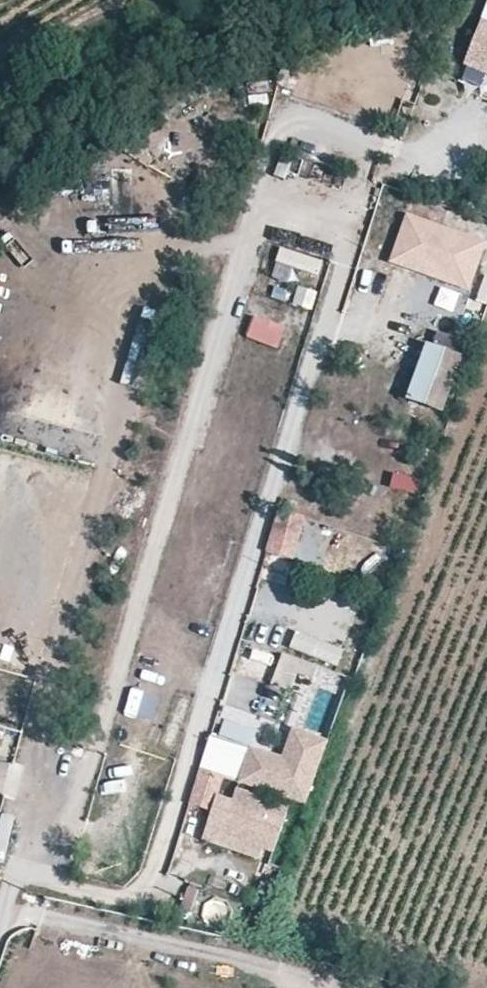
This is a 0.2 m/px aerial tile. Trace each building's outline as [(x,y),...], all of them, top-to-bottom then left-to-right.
[(475,27),(459,71),(486,81),(486,31),(475,27)] [(274,152),(269,168),(310,182),(316,166),(274,152)] [(478,202),(486,206),(486,181),(478,202)] [(57,218),(90,214),(89,204),(55,208),(57,218)] [(484,243),(408,216),(393,256),(469,284),(484,243)] [(216,326),(211,345),(253,356),(259,337),(216,326)] [(460,357),(429,347),(409,401),(441,412),(460,357)] [(391,474),(389,490),(416,495),(419,479),(391,474)] [(267,557),(296,560),(300,519),(271,516),(267,557)] [(296,631),(288,649),(337,668),(349,637),(320,625),(314,638),(296,631)] [(314,680),(317,666),(283,654),(272,685),(290,692),(296,674),(314,680)] [(213,733),(193,798),(213,804),(221,806),(224,798),(230,777),(238,780),(292,797),(313,804),(335,743),(297,730),(288,755),(213,733)] [(221,806),(213,804),(201,841),(258,859),(262,848),(274,852),(292,797),(238,780),(231,800),(224,798),(221,806)] [(178,905),(189,911),(199,893),(187,887),(178,905)]
